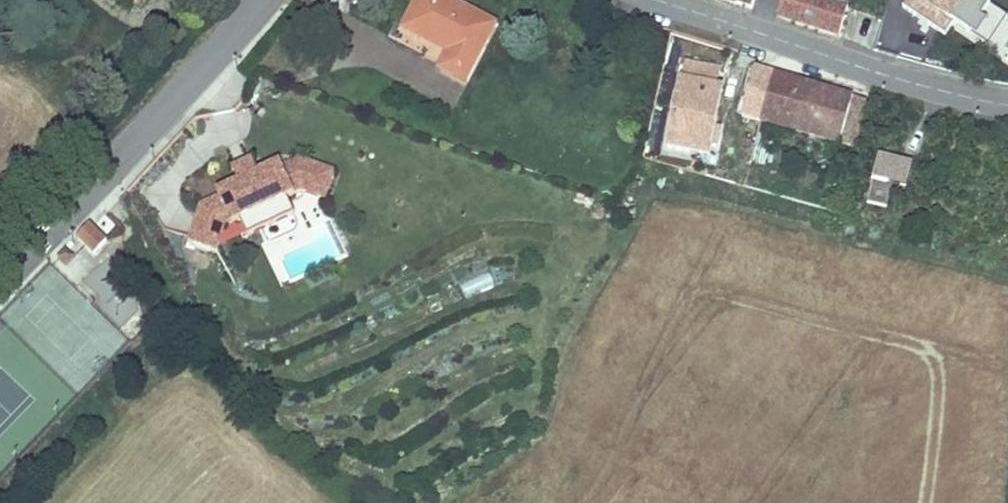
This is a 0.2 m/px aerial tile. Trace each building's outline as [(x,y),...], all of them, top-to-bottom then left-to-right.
[(133,13),(142,0),(114,0),(133,13)] [(403,32),(448,55),(439,73),(466,87),(498,26),(448,0),(420,0),(403,32)] [(849,7),(825,0),(783,0),(776,22),(838,41),(849,7)] [(945,41),(953,29),(977,46),(987,31),(980,27),(992,10),(977,0),(911,0),(903,12),(945,41)] [(683,64),(667,157),(711,165),(724,92),(717,90),(721,71),(683,64)] [(740,123),(760,129),(775,78),(754,72),(740,123)] [(860,151),(873,105),(775,78),(760,129),(839,151),(841,146),(860,151)] [(239,216),(287,194),(302,187),(303,181),(322,188),(331,165),(300,154),(282,163),(280,158),(258,168),(254,159),(235,168),(239,177),(217,188),(219,192),(201,201),(189,232),(212,240),(219,221),(225,223),(239,216)] [(878,162),(871,191),(906,199),(913,170),(878,162)] [(325,195),(335,167),(331,165),(322,188),(303,181),(302,187),(325,195)] [(247,232),(294,210),(287,194),(239,216),(247,232)] [(93,252),(107,235),(92,221),(77,238),(93,252)] [(216,247),(225,223),(219,221),(212,240),(189,232),(188,236),(216,247)] [(70,245),(59,256),(71,264),(79,253),(70,245)] [(465,298),(494,286),(486,267),(457,279),(465,298)] [(107,322),(91,334),(109,360),(126,348),(107,322)]
